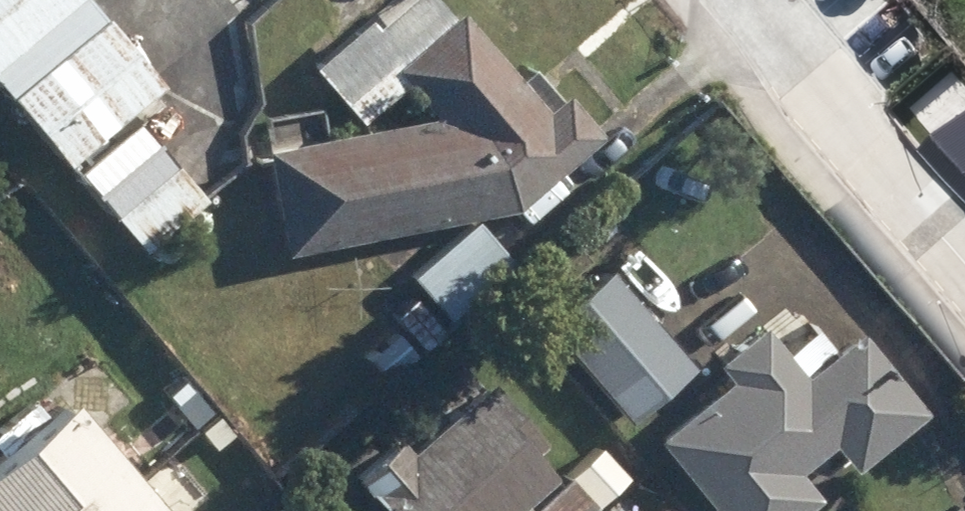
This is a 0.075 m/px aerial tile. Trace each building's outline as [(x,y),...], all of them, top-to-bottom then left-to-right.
[(77,171),(170,94),(92,0),(0,0),(0,78),(77,171)] [(283,257),(515,214),(600,140),(564,99),(559,104),(531,72),(516,84),(456,15),(449,21),(430,0),(411,0),(375,31),(369,24),(312,74),(359,127),(403,88),(435,124),(264,155),(283,257)] [(917,149),(964,203),(964,107),(917,149)] [(145,127),(87,175),(152,255),(211,206),(145,127)] [(412,281),(448,322),(513,265),(477,224),(412,281)] [(538,328),(618,421),(683,366),(602,273),(538,328)] [(699,510),(788,510),(804,498),(781,470),(816,442),(837,469),(907,413),(844,333),(823,351),(798,319),(792,325),(784,314),(765,330),(773,341),(764,347),(748,327),(702,365),(716,381),(643,441),(699,510)] [(372,510),(500,510),(538,477),(516,453),(528,443),(475,384),(394,455),(382,442),(342,477),(372,510)] [(0,484),(0,510),(1,510),(172,510),(88,411),(0,484)] [(582,506),(558,478),(521,510),(577,510),(582,506)]
